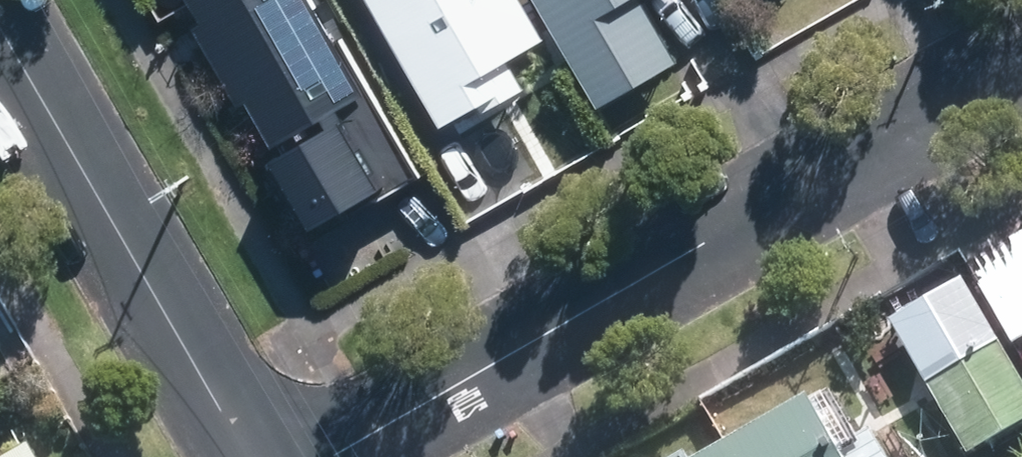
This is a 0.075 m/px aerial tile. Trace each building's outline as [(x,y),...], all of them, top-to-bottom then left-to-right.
[(207,23),(194,30),(240,108),(250,102),(275,144),(315,121),(323,134),(270,165),(310,234),(414,174),(313,0),(194,0),(207,23)] [(445,127),(507,91),(496,70),(545,41),(521,0),(372,0),(445,127)] [(597,109),(674,64),(637,0),(534,0),(597,109)] [(1021,332),(1021,227),(964,260),(1010,339),(1021,332)] [(1021,426),(1021,379),(964,281),(890,324),(968,456),(969,456),(1021,426)] [(864,420),(850,428),(826,386),(801,400),(800,398),(724,441),(733,456),(885,456),(864,420)] [(724,441),(696,456),(733,456),(724,441)] [(27,442),(0,456),(35,456),(27,442)] [(679,446),(661,456),(686,456),(679,446)]
